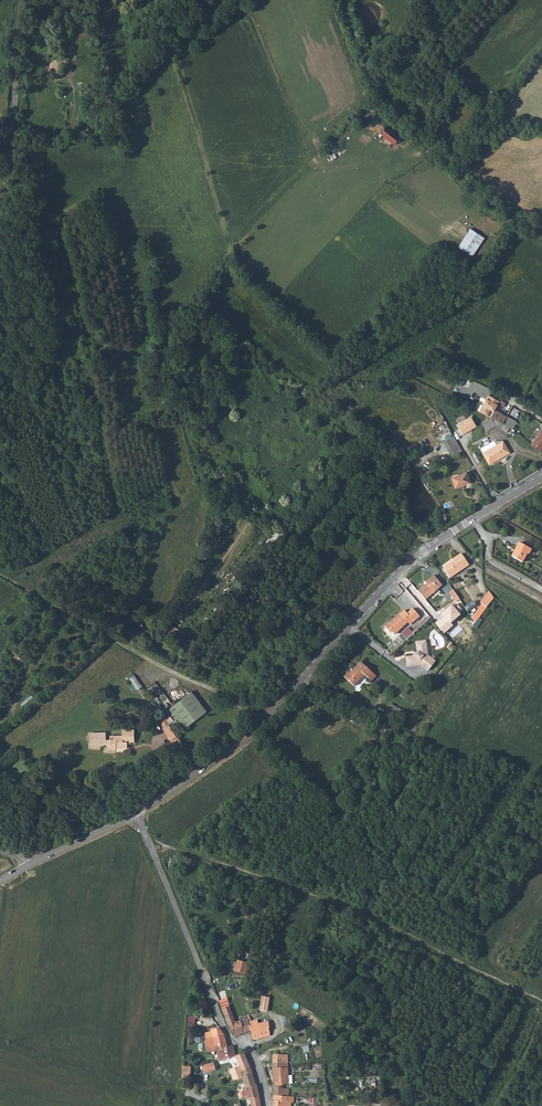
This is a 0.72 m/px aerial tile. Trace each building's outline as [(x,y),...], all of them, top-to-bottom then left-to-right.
[(470,226),(458,244),(474,255),(486,236),(470,226)] [(491,411),(494,412),(495,410),(500,402),(488,396),(479,412),(488,417),(491,411)] [(494,412),(491,418),(497,421),(501,423),(503,424),(507,417),(495,410),(494,412)] [(477,427),(471,417),(457,425),(463,435),(477,427)] [(517,422),(507,417),(503,424),(506,426),(509,422),(512,424),(510,428),(513,430),(517,422)] [(494,422),(491,418),(481,424),(484,428),(494,422)] [(494,422),(484,428),(486,432),(496,426),(494,422)] [(503,424),(501,423),(499,427),(507,432),(509,428),(506,426),(503,424)] [(531,445),(540,452),(541,449),(541,431),(531,445)] [(462,451),(454,437),(450,439),(458,453),(462,451)] [(458,453),(450,439),(443,442),(452,457),(458,453)] [(501,440),(493,441),(481,449),(483,453),(502,442),(501,440)] [(483,453),(489,464),(509,452),(502,441),(502,442),(483,453)] [(455,487),(464,484),(469,482),(466,472),(452,477),(455,487)] [(529,554),(531,549),(519,543),(512,556),(522,562),(527,554),(529,554)] [(443,567),(450,578),(469,564),(461,553),(452,560),(452,561),(443,567)] [(425,599),(438,588),(442,585),(433,575),(425,582),(426,583),(418,591),(425,599)] [(460,599),(453,589),(449,592),(456,602),(460,599)] [(482,604),(486,607),(494,598),(489,591),(481,602),(482,604)] [(461,610),(465,608),(460,599),(456,602),(461,610)] [(455,604),(444,612),(446,615),(452,623),(463,614),(455,604)] [(477,610),(482,614),(486,607),(482,604),(477,610)] [(384,627),(389,632),(390,630),(392,632),(394,634),(408,622),(409,623),(413,619),(404,610),(389,623),(388,622),(384,627)] [(452,623),(446,615),(442,619),(441,618),(436,622),(444,632),(454,624),(452,623)] [(167,630),(180,637),(183,631),(171,624),(167,630)] [(428,671),(433,663),(425,658),(427,655),(425,642),(423,640),(417,641),(416,643),(416,650),(417,652),(414,656),(412,656),(405,657),(407,667),(420,665),(428,671)] [(425,658),(433,663),(435,661),(427,655),(425,658)] [(344,677),(354,686),(364,674),(371,681),(376,675),(360,662),(350,674),(348,672),(344,677)] [(137,689),(142,686),(135,674),(129,678),(137,689)] [(190,691),(168,708),(184,728),(206,711),(190,691)] [(383,718),(400,724),(406,710),(390,703),(383,718)] [(167,734),(173,730),(168,723),(164,726),(162,728),(167,734)] [(134,729),(122,729),(122,735),(110,735),(110,739),(105,739),(106,731),(90,732),(90,742),(105,742),(106,741),(110,741),(110,747),(127,747),(127,741),(134,741),(134,729)] [(171,739),(176,735),(173,730),(167,734),(171,739)] [(240,971),(239,975),(245,976),(249,963),(237,960),(235,970),(240,971)] [(261,997),(259,1012),(267,1013),(269,998),(261,997)] [(219,1002),(222,1010),(229,1006),(227,999),(219,1002)] [(228,1025),(234,1036),(243,1033),(241,1023),(240,1020),(235,1022),(229,1006),(222,1010),(224,1015),(228,1025)] [(197,1027),(194,1027),(195,1017),(189,1016),(186,1035),(196,1036),(197,1027)] [(241,1023),(243,1033),(250,1030),(251,1030),(249,1022),(247,1016),(239,1018),(240,1020),(241,1023)] [(250,1030),(253,1040),(270,1036),(268,1022),(258,1024),(257,1020),(249,1022),(251,1030),(250,1030)] [(224,1035),(219,1028),(211,1030),(211,1033),(205,1034),(206,1040),(204,1040),(208,1053),(216,1051),(227,1048),(227,1047),(224,1035)] [(232,1046),(227,1047),(227,1048),(216,1051),(219,1061),(235,1057),(232,1046)] [(244,1054),(236,1057),(239,1066),(241,1071),(242,1071),(250,1068),(244,1054)] [(273,1054),(272,1062),(288,1062),(288,1055),(273,1054)] [(272,1062),(273,1078),(288,1077),(292,1077),(292,1075),(288,1076),(287,1067),(288,1062),(272,1062)] [(213,1063),(201,1066),(203,1074),(215,1071),(213,1063)] [(241,1071),(239,1066),(229,1070),(233,1080),(242,1078),(241,1076),(241,1071)] [(251,1067),(250,1068),(242,1071),(243,1076),(252,1073),(251,1067)] [(255,1085),(252,1073),(243,1076),(241,1076),(242,1078),(244,1088),(255,1085)] [(256,1085),(255,1085),(244,1088),(243,1088),(246,1099),(250,1098),(259,1096),(256,1085)] [(273,1088),(273,1096),(289,1096),(289,1089),(273,1088)] [(259,1096),(250,1098),(252,1105),(261,1105),(259,1096)] [(273,1105),(291,1105),(292,1105),(292,1103),(293,1103),(294,1097),(289,1096),(273,1096),(273,1105)]
